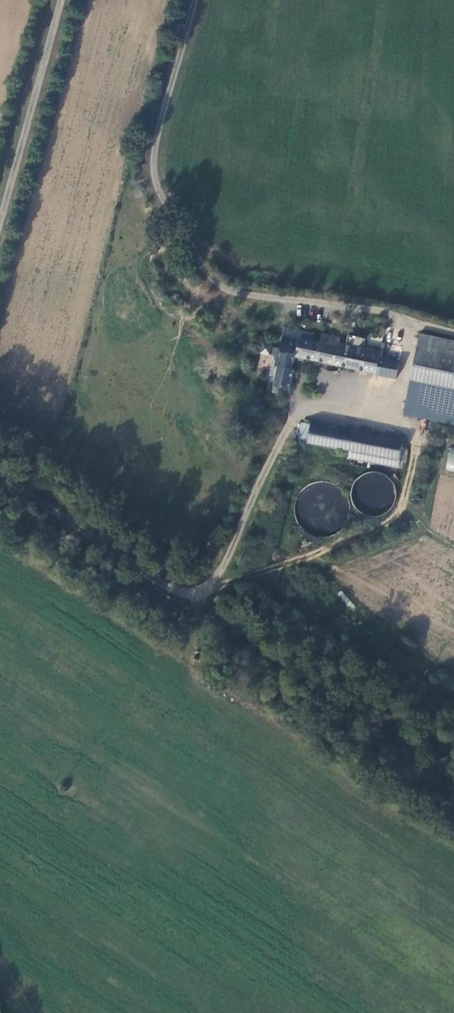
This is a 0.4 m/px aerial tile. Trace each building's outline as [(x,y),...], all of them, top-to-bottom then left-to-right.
[(421,333),(404,413),(453,424),(453,340),(421,333)] [(314,345),(271,334),(267,351),(269,352),(268,356),(261,354),(257,373),(264,375),(261,386),(284,391),(289,371),(284,370),(286,362),(289,363),(290,357),(369,376),(369,377),(389,381),(393,365),(375,360),(377,355),(334,345),(335,340),(316,336),(314,345)] [(395,444),(289,424),(283,458),(340,469),(341,460),(391,469),(395,444)] [(449,448),(445,472),(453,473),(453,449),(449,448)]
